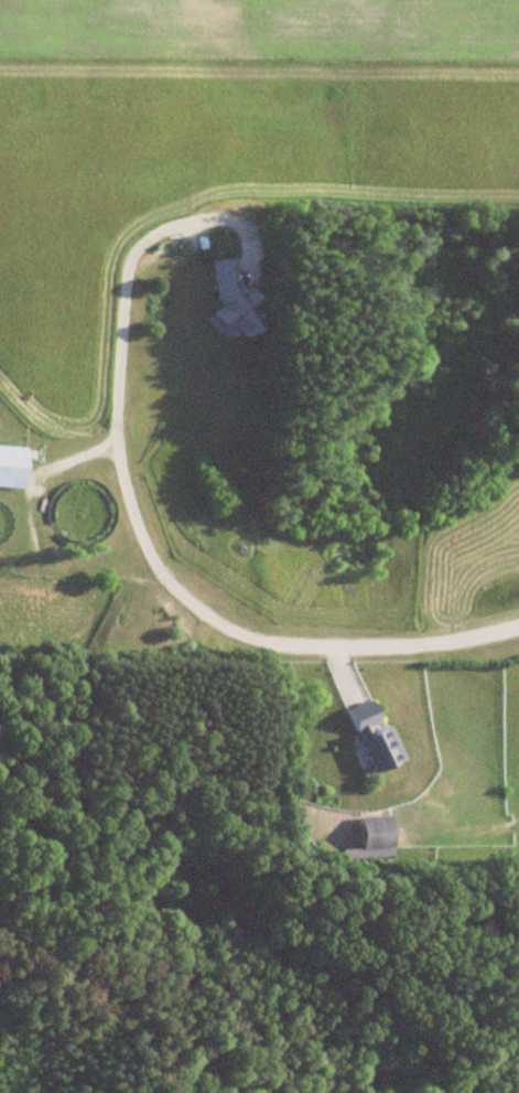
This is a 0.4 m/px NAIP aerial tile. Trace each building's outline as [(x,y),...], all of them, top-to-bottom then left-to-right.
[(207,262),(220,333),(236,330),(237,336),(259,332),(252,293),(240,295),(233,257),(207,262)] [(22,488),(24,448),(0,447),(0,487),(22,488)] [(388,725),(380,728),(372,705),(348,713),(370,773),(401,762),(388,725)] [(358,817),(360,850),(341,851),(341,859),(391,857),(389,816),(358,817)]
